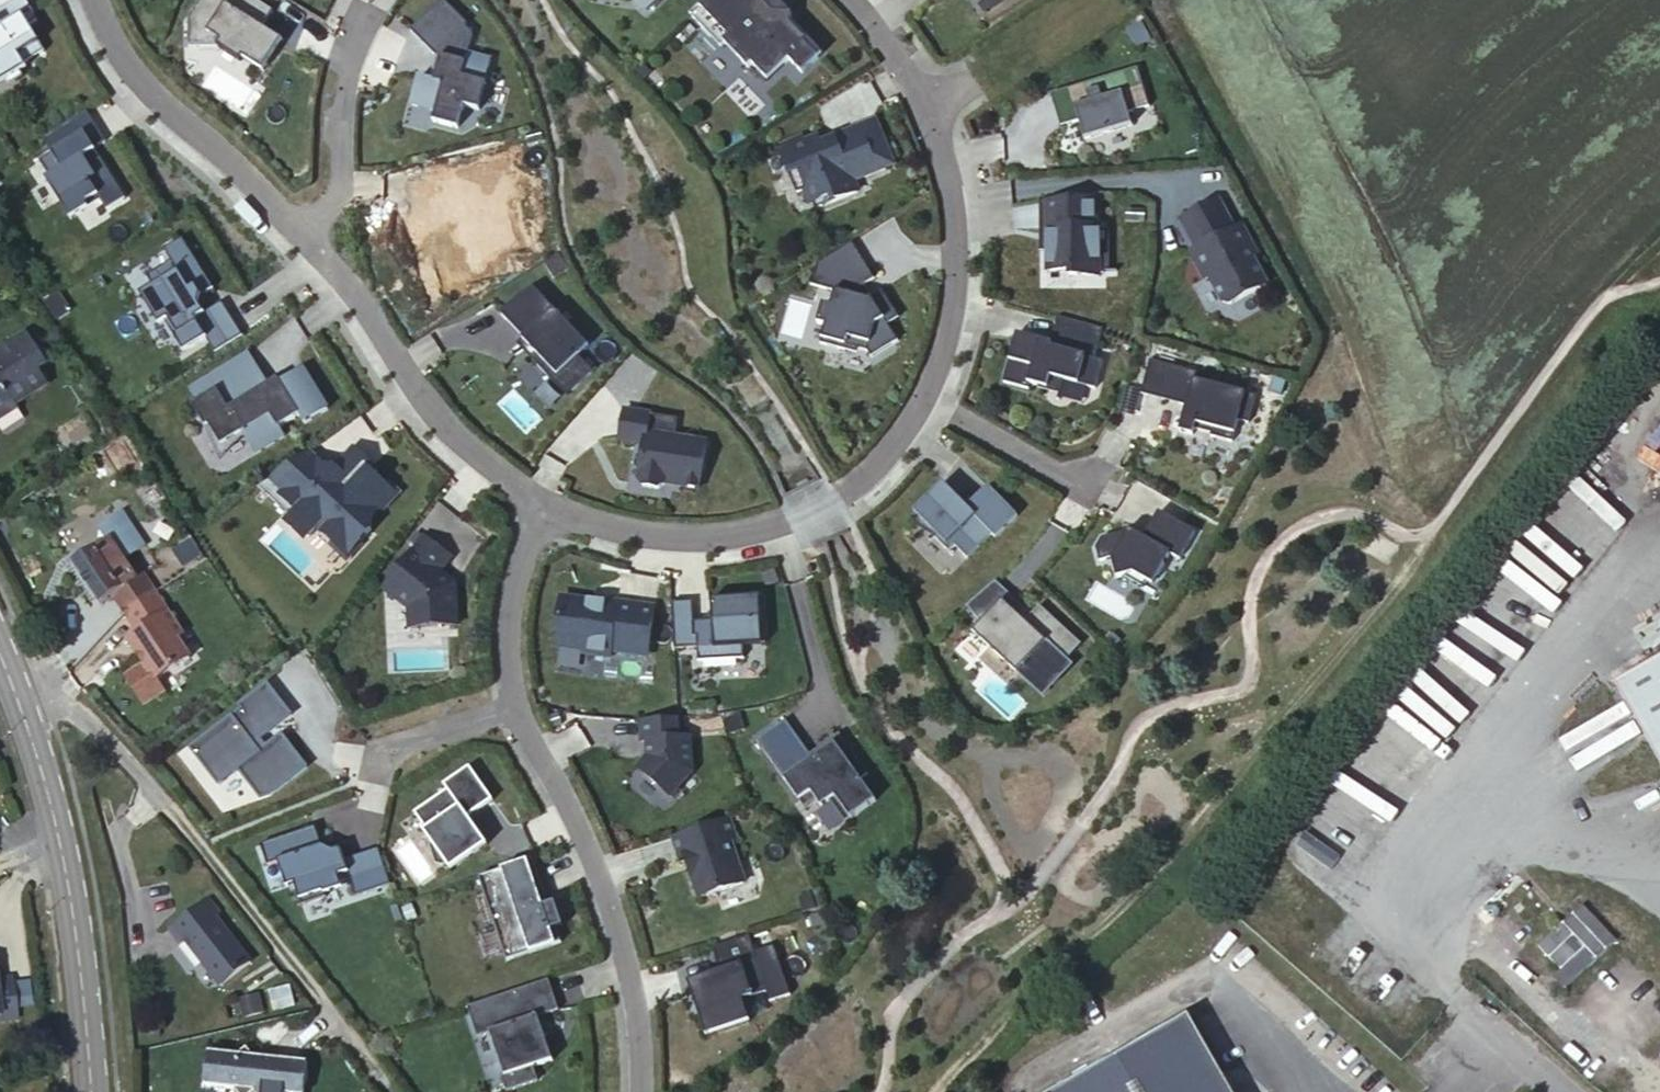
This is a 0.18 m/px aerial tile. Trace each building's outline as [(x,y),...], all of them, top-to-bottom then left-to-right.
[(46,57),(23,0),(0,0),(0,76),(46,57)] [(190,19),(190,47),(217,47),(241,61),(243,58),(264,71),(282,40),(276,37),(263,28),(273,11),(256,0),(202,0),(190,19)] [(459,128),(465,106),(481,110),(488,83),(486,83),(492,60),(470,54),(475,34),(467,26),(469,24),(445,0),(443,0),(412,30),(437,56),(443,58),(437,80),(421,76),(414,104),(438,111),(435,121),(459,128)] [(646,11),(657,0),(635,0),(646,11)] [(691,14),(721,46),(725,42),(748,67),(752,63),(768,80),(789,59),(803,73),(819,57),(804,42),(806,40),(792,24),(792,13),(774,13),(764,3),(765,0),(706,0),(691,14)] [(1139,67),(1052,94),(1058,114),(1062,127),(1074,123),(1081,121),(1086,140),(1134,124),(1130,112),(1151,105),(1139,67)] [(87,111),(43,139),(52,153),(40,160),(50,176),(46,179),(59,201),(66,196),(77,215),(101,200),(107,210),(126,198),(101,159),(90,166),(84,155),(80,158),(71,143),(97,127),(87,111)] [(821,132),(807,137),(786,146),(783,147),(799,189),(810,185),(815,199),(825,203),(860,189),(856,178),(897,162),(879,117),(836,134),(833,141),(826,144),(821,132)] [(97,127),(71,143),(80,158),(84,155),(106,142),(97,127)] [(784,142),(786,146),(807,137),(806,134),(784,142)] [(486,263),(478,232),(517,222),(509,192),(493,196),(486,170),(477,172),(470,147),(427,159),(437,194),(430,195),(451,272),(486,263)] [(66,196),(59,201),(71,219),(77,215),(66,196)] [(1100,271),(1100,227),(1095,227),(1095,198),(1040,202),(1041,228),(1047,229),(1048,236),(1050,237),(1050,247),(1048,247),(1048,252),(1048,272),(1070,272),(1070,277),(1100,277),(1100,271)] [(1220,199),(1183,218),(1199,247),(1191,251),(1205,277),(1210,276),(1223,301),(1231,304),(1267,284),(1254,258),(1248,247),(1253,244),(1243,225),(1235,228),(1220,199)] [(1047,229),(1041,228),(1040,252),(1048,252),(1048,247),(1050,247),(1050,237),(1048,236),(1047,229)] [(171,262),(147,277),(153,287),(140,295),(153,315),(159,311),(176,339),(185,353),(190,349),(207,339),(215,353),(243,335),(223,302),(204,312),(199,304),(201,297),(214,288),(183,238),(164,250),(171,262)] [(876,277),(854,240),(815,264),(810,284),(835,290),(831,305),(823,303),(818,323),(826,325),(822,343),(846,349),(847,344),(869,349),(873,355),(900,339),(887,317),(898,310),(885,289),(868,299),(861,297),(864,284),(876,277)] [(1253,244),(1248,247),(1254,258),(1259,255),(1253,244)] [(587,342),(536,286),(524,293),(504,311),(526,335),(525,337),(538,351),(532,356),(553,379),(559,374),(573,390),(594,371),(576,352),(587,342)] [(1103,359),(1095,357),(1103,328),(1058,316),(1050,346),(1044,345),(1041,339),(1017,333),(1004,382),(1029,388),(1030,383),(1047,387),(1050,376),(1095,387),(1103,359)] [(0,354),(0,425),(22,411),(18,407),(52,386),(43,373),(51,367),(30,334),(0,354)] [(210,377),(190,390),(198,402),(192,406),(206,428),(209,425),(222,447),(242,434),(245,437),(255,455),(285,436),(280,428),(300,415),(305,424),(327,410),(302,369),(280,383),(278,379),(269,385),(249,353),(216,374),(219,378),(213,382),(210,377)] [(1196,372),(1150,359),(1141,393),(1187,405),(1184,414),(1180,432),(1193,435),(1194,429),(1211,433),(1211,436),(1233,442),(1238,420),(1249,423),(1256,396),(1195,380),(1196,372)] [(674,437),(677,419),(625,410),(620,441),(645,445),(640,480),(644,487),(659,489),(666,484),(699,490),(707,443),(674,437)] [(209,425),(206,428),(219,459),(245,437),(242,434),(222,447),(209,425)] [(259,486),(291,516),(289,518),(289,526),(300,536),(308,536),(316,527),(332,542),(335,538),(351,553),(360,542),(372,530),(361,520),(374,506),(378,510),(380,508),(394,493),(386,485),(370,470),(372,468),(353,450),(335,469),(331,473),(309,452),(259,486)] [(992,535),(995,538),(1018,516),(989,486),(967,507),(938,478),(912,504),(916,509),(914,510),(917,528),(935,538),(949,552),(955,546),(968,559),(992,535)] [(389,482),(386,485),(394,493),(380,508),(384,512),(402,493),(389,482)] [(110,519),(105,522),(113,534),(128,553),(147,539),(122,505),(108,515),(110,519)] [(1159,512),(1145,537),(1132,530),(1103,538),(1097,549),(1101,562),(1112,559),(1118,579),(1139,574),(1155,583),(1171,555),(1181,560),(1197,533),(1159,512)] [(128,553),(113,534),(78,560),(105,603),(115,597),(128,617),(156,594),(143,576),(128,553)] [(451,557),(425,537),(385,589),(410,608),(410,627),(457,625),(455,584),(439,572),(451,557)] [(150,572),(143,576),(156,594),(163,590),(150,572)] [(190,633),(163,590),(156,594),(184,637),(190,633)] [(156,594),(128,617),(139,634),(128,641),(156,683),(191,661),(178,641),(184,637),(156,594)] [(698,647),(699,661),(744,658),(744,646),(763,645),(762,619),(760,597),(713,600),(713,611),(713,617),(710,621),(704,621),(695,622),(693,601),(672,602),(675,649),(698,647)] [(591,602),(562,598),(558,623),(561,623),(559,647),(584,651),(584,654),(610,658),(611,652),(648,657),(654,607),(616,602),(615,608),(591,605),(591,602)] [(1024,610),(1019,616),(1002,601),(973,632),(1003,660),(1007,655),(1044,688),(1068,662),(1066,660),(1081,644),(1040,606),(1031,616),(1024,610)] [(266,606),(253,616),(263,629),(276,619),(266,606)] [(713,611),(704,621),(710,621),(713,617),(713,611)] [(1622,670),(1659,739),(1659,648),(1622,670)] [(269,796),(306,767),(282,735),(266,747),(260,740),(291,715),(267,684),(239,706),(242,709),(191,748),(219,786),(239,770),(262,799),(269,796)] [(697,771),(695,737),(677,738),(676,718),(671,718),(666,718),(660,718),(654,718),(641,720),(642,741),(647,741),(648,758),(638,768),(671,796),(697,771)] [(786,720),(757,740),(784,779),(799,801),(804,809),(805,809),(800,800),(811,793),(821,807),(835,798),(850,819),(876,801),(861,779),(869,774),(839,734),(820,748),(823,752),(813,759),(810,754),(786,720)] [(448,790),(415,813),(423,825),(421,827),(432,844),(447,864),(451,870),(487,844),(468,818),(493,801),(470,767),(444,785),(448,790)] [(685,855),(699,898),(745,883),(730,840),(736,838),(729,818),(672,837),(679,857),(685,855)] [(349,873),(356,896),(391,884),(379,848),(345,859),(342,849),(334,851),(323,845),(320,838),(316,826),(261,844),(268,865),(279,861),(288,887),(289,886),(296,884),(298,892),(303,905),(327,897),(326,894),(343,887),(341,882),(339,876),(349,873)] [(342,849),(320,838),(323,845),(334,851),(342,849)] [(447,864),(432,844),(430,845),(436,865),(444,866),(447,864)] [(533,859),(479,877),(507,961),(562,943),(557,929),(564,927),(555,902),(544,906),(541,899),(547,898),(533,859)] [(296,884),(289,886),(292,894),(298,892),(296,884)] [(212,892),(169,925),(179,940),(186,935),(219,980),(252,956),(216,910),(222,905),(212,892)] [(1610,940),(1577,904),(1532,945),(1554,969),(1553,985),(1557,989),(1610,940)] [(721,971),(688,982),(699,1015),(706,1036),(750,1021),(743,1000),(767,992),(770,1002),(791,995),(774,946),(755,952),(749,935),(713,948),(721,971)] [(37,960),(22,962),(28,994),(44,991),(37,960)] [(22,962),(0,966),(0,1005),(29,1001),(28,994),(22,962)] [(544,1037),(538,1016),(558,1010),(548,979),(468,1007),(478,1036),(489,1033),(505,1075),(502,1077),(506,1091),(538,1080),(534,1068),(552,1060),(548,1047),(545,1048),(541,1038),(544,1037)] [(269,991),(274,1010),(294,1005),(289,986),(269,991)] [(258,995),(239,1001),(244,1017),(263,1011),(258,995)] [(1222,1085),(1215,1090),(1181,1030),(1071,1091),(1226,1091),(1222,1085)] [(232,1086),(237,1091),(250,1091),(265,1081),(273,1082),(272,1091),(277,1091),(301,1091),(306,1061),(276,1057),(276,1062),(266,1061),(267,1055),(208,1047),(203,1082),(232,1086)]
